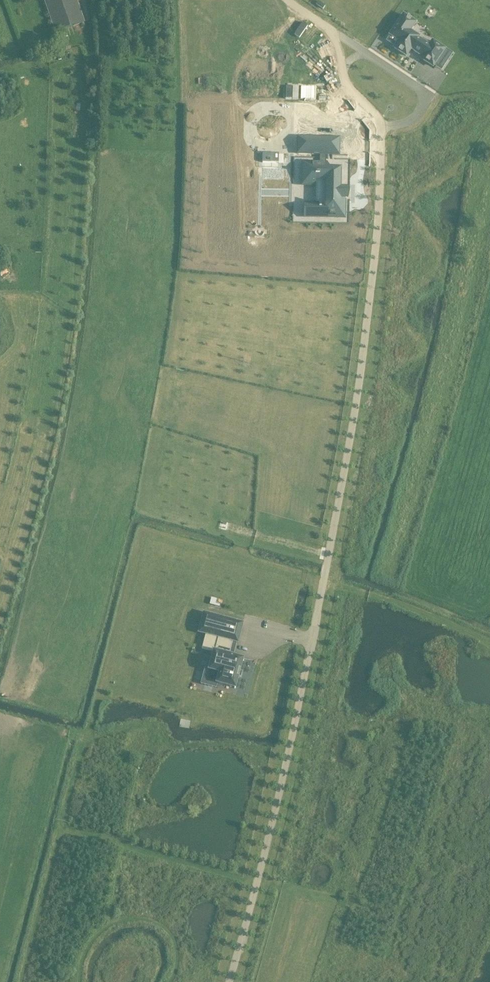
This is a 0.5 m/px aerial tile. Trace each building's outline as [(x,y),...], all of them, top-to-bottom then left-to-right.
[(55,33),(85,22),(77,0),(43,0),(55,33)] [(390,35),(386,40),(394,46),(393,48),(406,56),(411,48),(422,56),(421,58),(423,59),(423,58),(431,63),(431,64),(433,65),(441,53),(448,58),(451,53),(444,48),(432,40),(429,44),(418,37),(419,36),(410,30),(415,22),(403,14),(389,34),(390,35)] [(367,25),(361,35),(372,41),(378,31),(367,25)] [(291,101),(230,99),(232,126),(270,125),(271,146),(240,145),(239,219),(313,219),(312,148),(282,146),(280,125),(291,125),(291,101)] [(203,613),(198,633),(217,638),(213,653),(211,652),(206,670),(204,669),(200,685),(215,688),(216,685),(234,690),(241,660),(229,657),(232,642),(236,643),(242,623),(203,613)]
